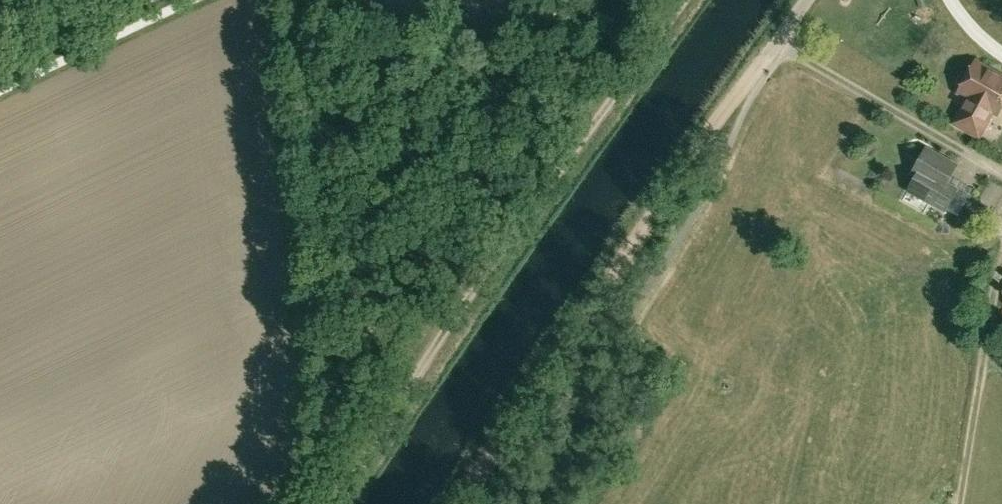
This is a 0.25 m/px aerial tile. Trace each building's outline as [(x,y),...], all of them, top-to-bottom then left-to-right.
[(370,9),(363,11),(365,19),(389,15),(387,0),(368,0),(370,9)] [(992,122),(994,123),(1001,109),(1001,78),(975,63),(967,76),(965,75),(961,76),(957,83),(958,88),(960,89),(958,93),(967,99),(953,125),(979,139),(989,120),(992,122)] [(957,191),(946,185),(956,167),(926,150),(913,174),(917,176),(909,191),(945,211),(957,191)] [(956,218),(970,226),(977,213),(963,206),(956,218)]
